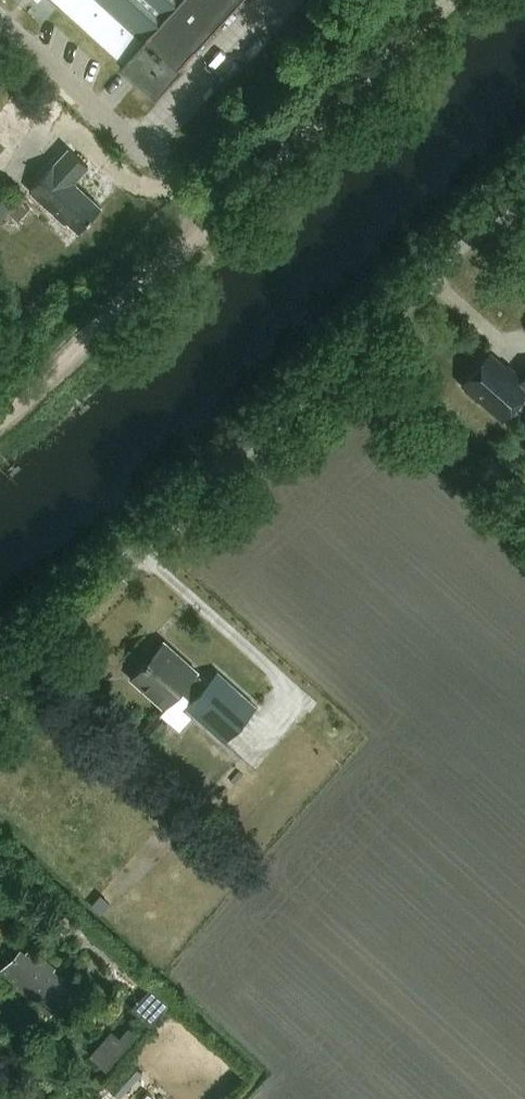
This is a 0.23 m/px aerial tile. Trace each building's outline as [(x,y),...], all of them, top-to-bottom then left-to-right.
[(123,62),(119,66),(155,99),(182,69),(180,68),(241,0),(54,0),(123,62)] [(68,148),(29,190),(65,223),(68,218),(81,230),(101,208),(74,182),(88,167),(68,148)] [(0,182),(0,222),(9,212),(19,221),(30,208),(1,181),(0,182)] [(489,354),(463,385),(504,418),(524,393),(524,375),(523,377),(516,371),(513,374),(489,354)] [(224,742),(257,707),(217,671),(207,682),(197,673),(198,671),(164,641),(131,677),(165,708),(181,690),(191,699),(185,707),(224,742)] [(52,1014),(76,987),(31,946),(25,952),(21,949),(2,969),(52,1014)] [(107,1069),(139,1033),(131,1025),(120,1037),(112,1030),(90,1054),(107,1069)] [(39,1098),(63,1098),(67,1095),(54,1083),(39,1098)]
